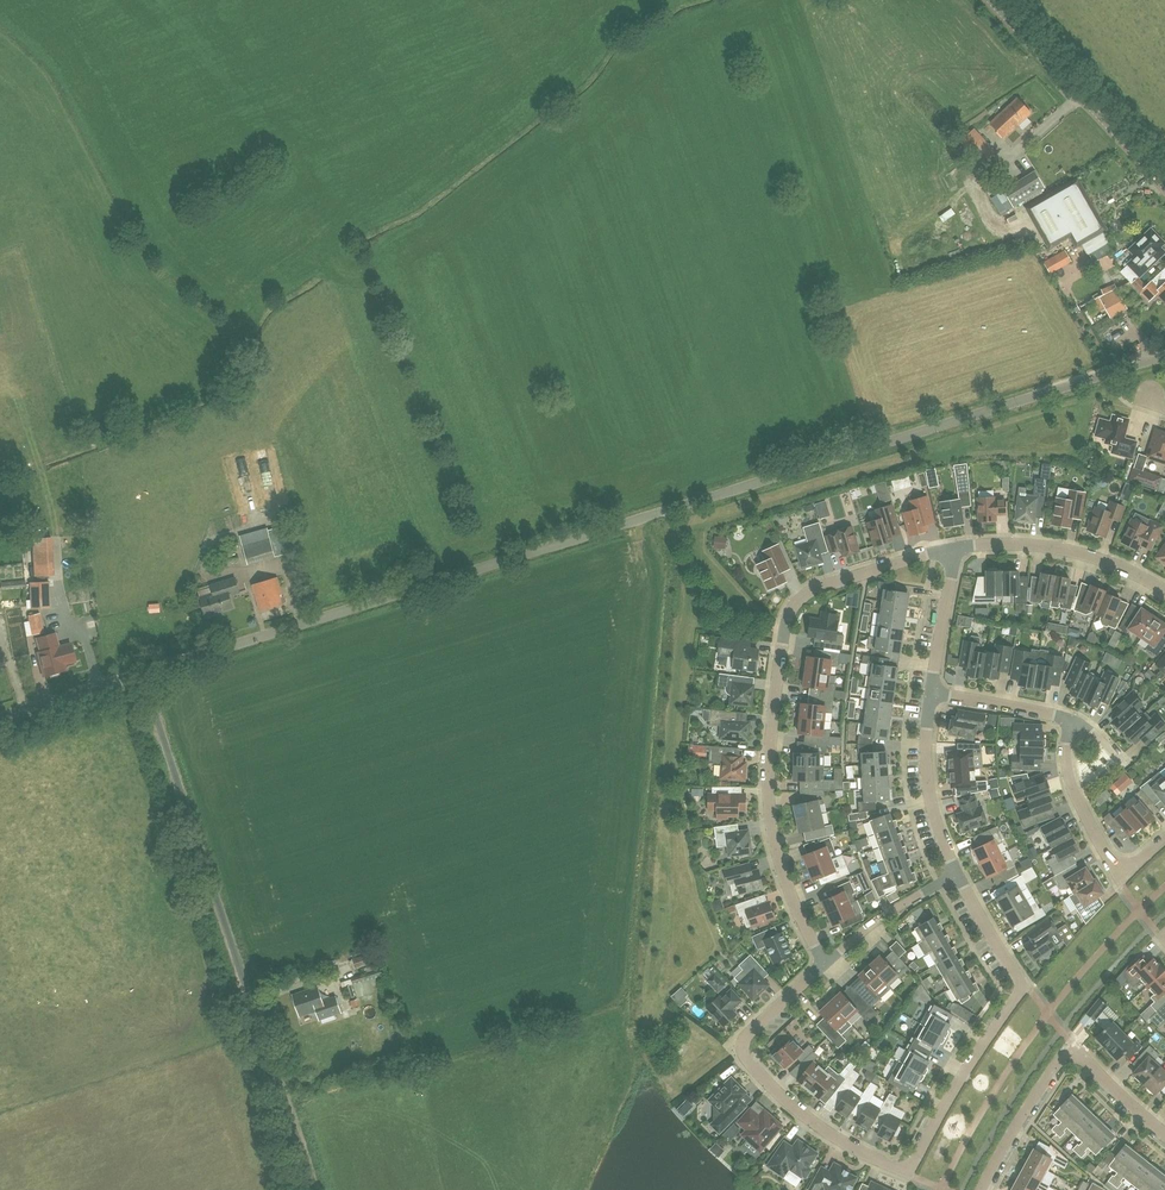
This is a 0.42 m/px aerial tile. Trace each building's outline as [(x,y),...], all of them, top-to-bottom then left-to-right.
[(991,123),(1004,137),(1031,113),(1018,99),(991,123)] [(996,151),(974,128),(960,141),(982,164),(996,151)] [(1033,172),(1003,190),(1011,204),(1042,187),(1033,172)] [(1049,250),(1070,238),(1076,248),(1082,245),(1088,254),(1109,242),(1103,233),(1108,230),(1078,177),(1025,208),(1049,250)] [(991,197),(1001,214),(1012,207),(1001,191),(991,197)] [(1121,271),(1132,283),(1138,277),(1140,275),(1140,276),(1164,253),(1164,252),(1160,247),(1164,243),(1152,229),(1135,244),(1136,246),(1131,251),(1135,255),(1127,262),(1128,264),(1121,271)] [(1057,254),(1064,266),(1071,261),(1065,249),(1057,254)] [(1141,292),(1149,301),(1156,294),(1159,293),(1162,293),(1164,290),(1164,268),(1147,286),(1141,292)] [(1138,277),(1132,283),(1141,292),(1147,286),(1139,277),(1138,277)] [(1107,309),(1122,300),(1116,288),(1100,296),(1107,309)] [(1076,304),(1069,308),(1072,314),(1079,310),(1076,304)] [(1152,332),(1157,337),(1164,329),(1160,325),(1152,332)] [(1105,438),(1104,442),(1114,445),(1112,452),(1132,458),(1136,442),(1124,438),(1129,420),(1113,415),(1111,422),(1102,420),(1101,422),(1100,424),(1099,425),(1098,426),(1097,429),(1098,429),(1098,431),(1098,432),(1098,433),(1098,436),(1105,438)] [(1147,457),(1159,461),(1164,463),(1164,433),(1156,430),(1147,456),(1147,457)] [(1041,476),(1050,477),(1051,463),(1042,462),(1041,476)] [(954,465),(959,495),(970,493),(967,463),(954,465)] [(1155,492),(1163,494),(1164,489),(1164,479),(1161,477),(1143,472),(1144,469),(1135,466),(1130,480),(1156,488),(1155,492)] [(939,486),(936,468),(926,470),(929,488),(939,486)] [(1015,506),(1015,510),(1017,512),(1016,520),(1034,522),(1035,517),(1043,518),(1047,479),(1035,478),(1034,494),(1030,493),(1028,495),(1028,497),(1019,496),(1018,503),(1015,506)] [(886,482),(875,485),(881,503),(891,500),(886,482)] [(1119,497),(1127,501),(1134,485),(1126,482),(1119,497)] [(1058,498),(1053,524),(1070,527),(1072,517),(1080,519),(1082,507),(1084,493),(1070,490),(1059,488),(1058,498)] [(914,510),(904,513),(910,535),(918,533),(919,534),(924,533),(925,531),(928,530),(926,524),(934,522),(927,496),(911,501),(914,510)] [(995,500),(995,497),(978,498),(980,522),(996,521),(996,515),(1007,514),(1006,500),(995,500)] [(960,500),(941,503),(943,515),(942,516),(943,523),(944,524),(945,526),(963,523),(960,500)] [(826,501),(815,504),(820,519),(831,516),(826,501)] [(1089,521),(1091,523),(1088,530),(1093,532),(1093,534),(1096,536),(1098,536),(1100,535),(1105,537),(1112,518),(1120,521),(1125,507),(1111,501),(1108,509),(1105,510),(1096,507),(1094,515),(1091,516),(1089,521)] [(876,510),(879,519),(868,523),(875,546),(878,545),(878,547),(880,548),(886,547),(887,545),(886,543),(892,541),(891,538),(900,535),(891,505),(876,510)] [(1129,528),(1122,542),(1137,549),(1140,543),(1144,544),(1143,546),(1152,550),(1163,527),(1150,520),(1147,526),(1132,519),(1128,528),(1129,528)] [(802,569),(824,562),(818,543),(825,540),(820,522),(803,527),(808,542),(795,546),(802,569)] [(836,532),(837,533),(826,536),(831,552),(842,549),(844,556),(859,551),(857,543),(858,541),(859,539),(858,537),(856,535),(854,535),(852,527),(836,532)] [(277,533),(283,554),(295,551),(289,529),(277,533)] [(31,537),(33,576),(53,575),(51,536),(31,537)] [(715,536),(714,548),(721,549),(723,537),(715,536)] [(270,538),(243,546),(248,565),(276,557),(270,538)] [(1164,544),(1161,549),(1162,550),(1157,557),(1164,563),(1164,544)] [(764,551),(768,560),(758,565),(759,567),(758,570),(760,574),(763,575),(769,589),(776,586),(779,587),(783,585),(784,582),(786,581),(781,572),(789,569),(778,545),(764,551)] [(1010,569),(1008,571),(1003,571),(1003,595),(1012,595),(1012,603),(1027,603),(1028,587),(1018,587),(1018,571),(1016,571),(1014,569),(1010,569)] [(983,587),(976,586),(972,603),(994,602),(994,595),(1003,595),(1003,571),(997,571),(995,570),(991,570),(989,571),(987,571),(987,587),(983,587)] [(1039,589),(1031,587),(1029,602),(1040,604),(1042,602),(1043,598),(1051,600),(1056,576),(1050,575),(1049,573),(1045,572),(1044,574),(1042,573),(1039,589)] [(1063,575),(1062,577),(1056,576),(1051,600),(1050,606),(1058,607),(1060,606),(1061,608),(1071,610),(1075,596),(1067,594),(1070,579),(1068,578),(1068,576),(1063,575)] [(261,611),(283,604),(280,595),(283,594),(278,577),(253,585),(261,611)] [(200,597),(206,616),(233,608),(230,596),(239,593),(235,579),(211,586),(214,594),(200,597)] [(896,584),(879,581),(878,588),(885,589),(883,601),(908,605),(909,593),(895,591),(896,584)] [(50,607),(49,582),(30,583),(31,608),(50,607)] [(1074,610),(1086,615),(1092,613),(1093,611),(1097,613),(1105,593),(1106,593),(1106,591),(1100,589),(1101,588),(1100,586),(1095,584),(1094,585),(1093,586),(1091,585),(1086,598),(1078,595),(1074,610)] [(847,594),(846,605),(858,607),(861,589),(847,594)] [(1097,613),(1096,615),(1101,617),(1100,618),(1103,624),(1116,629),(1123,615),(1115,611),(1120,599),(1118,598),(1119,597),(1118,595),(1113,593),(1111,594),(1111,595),(1106,593),(1105,593),(1097,613)] [(908,605),(883,601),(881,613),(906,617),(908,605)] [(1128,611),(1119,628),(1126,632),(1128,629),(1141,637),(1155,617),(1142,608),(1136,616),(1128,611)] [(28,616),(29,622),(30,627),(42,624),(40,614),(33,615),(32,613),(28,613),(29,616),(28,616)] [(822,620),(812,619),(809,636),(826,638),(825,648),(842,650),(844,636),(836,635),(838,621),(836,621),(837,615),(823,613),(822,620)] [(906,617),(881,613),(879,625),(904,629),(906,617)] [(958,615),(956,625),(964,626),(971,628),(973,618),(966,616),(958,615)] [(1155,617),(1141,637),(1150,643),(1146,649),(1157,656),(1164,644),(1164,641),(1161,638),(1164,631),(1164,623),(1155,617)] [(1048,623),(1046,630),(1066,634),(1068,626),(1048,623)] [(1011,624),(1009,634),(1016,636),(1018,626),(1011,624)] [(904,629),(879,625),(878,637),(902,641),(904,629)] [(1069,628),(1067,634),(1079,637),(1080,633),(1079,632),(1075,631),(1074,632),(1072,629),(1069,628)] [(1114,629),(1107,645),(1114,649),(1122,632),(1114,629)] [(36,638),(40,652),(37,653),(43,676),(50,674),(52,676),(58,674),(59,671),(65,669),(65,668),(67,666),(72,664),(75,661),(70,643),(60,646),(57,632),(36,638)] [(968,641),(965,641),(960,666),(968,667),(967,675),(969,675),(970,678),(975,679),(977,677),(983,678),(983,676),(987,653),(986,653),(978,652),(981,639),(979,637),(971,636),(969,638),(968,641)] [(720,649),(719,655),(728,657),(726,670),(734,671),(734,667),(746,669),(746,670),(747,670),(748,671),(749,671),(750,671),(751,671),(752,671),(753,671),(754,671),(754,670),(755,670),(756,670),(756,669),(757,669),(757,668),(757,667),(758,667),(758,666),(758,665),(758,664),(758,663),(758,662),(757,662),(757,661),(758,650),(750,649),(735,647),(736,639),(722,637),(720,649)] [(876,649),(872,649),(871,656),(885,658),(886,651),(900,653),(902,641),(878,637),(876,649)] [(995,653),(987,652),(987,653),(983,676),(988,677),(989,680),(994,680),(996,678),(998,679),(999,671),(1007,672),(1012,647),(997,645),(995,653)] [(805,660),(804,667),(806,669),(806,671),(829,674),(831,666),(838,667),(840,653),(816,649),(815,657),(808,657),(807,659),(805,660)] [(1014,665),(1011,678),(1019,680),(1019,685),(1020,685),(1020,686),(1020,687),(1020,688),(1021,688),(1021,689),(1022,689),(1023,689),(1024,689),(1025,689),(1026,689),(1026,688),(1027,688),(1027,687),(1027,686),(1034,687),(1038,664),(1040,651),(1032,649),(1032,652),(1016,650),(1014,665)] [(1038,664),(1034,687),(1034,686),(1040,687),(1040,688),(1040,689),(1041,689),(1041,690),(1041,691),(1042,691),(1043,691),(1043,692),(1044,692),(1045,692),(1046,692),(1046,691),(1047,691),(1047,690),(1048,690),(1048,689),(1049,689),(1050,684),(1058,685),(1061,672),(1063,657),(1048,654),(1049,651),(1041,649),(1040,651),(1038,664)] [(1106,652),(1102,661),(1117,668),(1122,659),(1106,652)] [(949,654),(947,663),(957,664),(958,659),(952,658),(952,655),(949,654)] [(898,667),(884,665),(885,658),(871,656),(870,663),(867,663),(866,674),(872,676),(897,679),(898,667)] [(1156,664),(1163,671),(1164,673),(1164,656),(1156,664)] [(1091,664),(1077,657),(1066,683),(1073,686),(1070,693),(1083,699),(1083,700),(1096,674),(1088,671),(1091,664)] [(805,674),(803,675),(802,682),(804,683),(804,686),(821,688),(819,697),(834,698),(836,684),(828,683),(829,674),(806,671),(805,674)] [(1096,674),(1083,700),(1097,707),(1100,700),(1108,704),(1120,679),(1106,672),(1103,679),(1095,676),(1096,674)] [(729,703),(751,706),(753,689),(748,689),(746,685),(747,677),(720,673),(718,686),(726,687),(726,690),(726,692),(727,694),(729,695),(730,695),(729,703)] [(872,676),(870,688),(895,691),(897,679),(872,676)] [(895,691),(870,688),(869,700),(893,703),(895,691)] [(1132,692),(1121,703),(1113,710),(1118,716),(1113,721),(1115,723),(1114,725),(1115,727),(1116,729),(1118,729),(1120,729),(1123,733),(1146,712),(1144,713),(1139,707),(1143,704),(1132,692)] [(799,707),(798,714),(800,715),(800,718),(824,721),(825,712),(832,713),(834,698),(819,697),(819,705),(802,703),(801,706),(799,707)] [(869,700),(867,712),(891,715),(893,703),(869,700)] [(704,709),(703,718),(705,721),(710,721),(711,710),(704,709)] [(711,709),(710,722),(722,724),(720,738),(732,739),(733,740),(739,740),(740,740),(748,740),(750,722),(740,722),(738,719),(739,712),(711,709)] [(952,717),(950,733),(966,736),(966,738),(974,740),(976,728),(983,729),(986,715),(958,710),(957,718),(952,717)] [(891,715),(867,712),(865,724),(889,727),(891,715)] [(1123,733),(1124,733),(1125,732),(1128,735),(1128,737),(1128,739),(1130,741),(1132,741),(1134,741),(1135,743),(1141,738),(1146,744),(1164,727),(1164,725),(1155,715),(1151,718),(1146,712),(1123,733)] [(798,722),(797,729),(799,730),(799,733),(816,735),(815,743),(828,744),(829,744),(830,730),(823,729),(824,721),(800,718),(800,721),(798,722)] [(859,735),(858,744),(872,745),(873,738),(888,740),(889,727),(865,724),(863,736),(859,735)] [(1042,725),(1014,724),(1013,737),(1021,738),(1020,746),(1044,747),(1044,732),(1042,732),(1042,725)] [(1156,739),(1160,743),(1164,739),(1164,732),(1156,739)] [(813,743),(812,751),(827,752),(828,744),(815,743),(813,743)] [(956,751),(946,751),(947,761),(949,760),(950,770),(974,768),(973,755),(982,754),(981,744),(958,743),(959,752),(956,752),(956,751)] [(742,762),(743,756),(740,755),(729,755),(730,747),(710,746),(706,746),(689,744),(688,755),(705,756),(706,750),(710,751),(709,763),(722,764),(721,778),(745,780),(746,769),(746,763),(742,762)] [(872,745),(858,744),(858,753),(862,753),(863,765),(890,763),(890,757),(887,757),(887,751),(873,752),(872,745)] [(1012,754),(1012,768),(1040,770),(1040,762),(1043,762),(1044,747),(1020,746),(1020,755),(1012,754)] [(797,759),(795,759),(795,767),(824,767),(824,755),(819,755),(819,754),(797,753),(797,759)] [(890,763),(863,765),(864,777),(889,776),(888,764),(890,764),(890,763)] [(824,780),(824,767),(795,767),(795,774),(797,774),(797,780),(821,780),(821,790),(824,790),(824,791),(835,791),(835,781),(824,780)] [(950,772),(948,772),(949,781),(951,781),(952,787),(956,787),(957,797),(988,790),(987,781),(975,782),(974,768),(950,770),(950,772)] [(1004,769),(999,769),(999,778),(1008,776),(1008,772),(1004,769)] [(1127,772),(1109,784),(1116,794),(1133,782),(1127,772)] [(1164,778),(1160,772),(1152,778),(1140,787),(1142,789),(1152,801),(1157,797),(1160,797),(1164,804),(1164,779),(1164,778)] [(1042,775),(1029,779),(1027,774),(1010,776),(1013,785),(1012,785),(1017,800),(1028,796),(1030,801),(1028,802),(1051,794),(1049,789),(1051,787),(1049,783),(1047,782),(1046,781),(1044,781),(1042,775)] [(889,776),(864,777),(865,789),(889,788),(889,776)] [(712,794),(709,794),(709,810),(717,810),(717,818),(729,818),(729,815),(738,815),(738,810),(746,810),(746,794),(731,794),(731,787),(712,787),(712,794)] [(858,802),(859,812),(867,811),(876,809),(876,801),(890,800),(889,788),(865,789),(865,801),(858,802)] [(1126,808),(1143,828),(1155,818),(1147,809),(1153,803),(1152,801),(1142,789),(1135,795),(1139,800),(1128,810),(1126,808)] [(1019,812),(1020,815),(1024,826),(1052,817),(1049,810),(1054,808),(1053,807),(1055,805),(1053,801),(1051,800),(1049,795),(1051,794),(1028,802),(1030,808),(1019,812)] [(965,812),(964,812),(958,814),(963,831),(987,823),(981,806),(979,807),(974,795),(960,800),(963,809),(964,808),(965,812)] [(798,811),(796,811),(797,819),(821,813),(819,805),(823,804),(822,799),(796,805),(798,811)] [(1109,813),(1103,818),(1116,833),(1122,828),(1130,836),(1141,827),(1143,828),(1126,808),(1115,818),(1109,813)] [(852,813),(848,814),(849,821),(868,818),(867,811),(859,812),(852,813)] [(821,813),(797,819),(799,826),(801,826),(802,831),(815,828),(817,838),(835,834),(832,824),(824,826),(821,813)] [(890,813),(874,819),(869,821),(874,834),(898,826),(896,819),(896,820),(893,821),(890,813)] [(1065,825),(1064,826),(1060,817),(1041,827),(1045,836),(1043,836),(1046,843),(1050,844),(1052,848),(1072,838),(1065,825)] [(728,832),(727,825),(714,827),(717,847),(727,846),(729,856),(752,853),(749,829),(728,832)] [(898,826),(874,834),(879,847),(903,839),(901,832),(900,832),(900,833),(898,834),(895,827),(898,826)] [(978,864),(1001,853),(996,845),(1002,842),(1002,840),(996,827),(981,833),(986,843),(974,849),(974,852),(975,857),(977,860),(978,863),(978,864)] [(859,840),(854,842),(855,843),(855,845),(857,848),(861,847),(869,844),(866,837),(859,840)] [(818,850),(804,855),(808,868),(831,859),(837,856),(830,838),(816,843),(818,850)] [(1051,855),(1052,858),(1047,861),(1055,876),(1067,869),(1062,859),(1079,850),(1072,838),(1052,848),(1055,853),(1051,855)] [(903,839),(879,847),(884,860),(907,852),(906,845),(905,845),(905,846),(902,847),(900,840),(903,839)] [(1034,847),(1025,851),(1029,860),(1038,855),(1034,847)] [(907,852),(884,860),(888,873),(909,866),(912,865),(910,858),(910,859),(907,860),(905,853),(907,852)] [(1005,881),(1019,874),(1012,860),(1010,860),(1005,862),(1001,853),(978,864),(981,868),(982,871),(984,873),(986,876),(987,877),(1000,871),(1005,881)] [(831,859),(808,868),(813,880),(818,878),(821,885),(850,874),(845,861),(834,865),(831,859)] [(747,871),(746,865),(725,870),(728,882),(733,881),(734,886),(736,887),(738,887),(740,893),(763,887),(759,870),(750,872),(747,871)] [(893,887),(898,885),(910,881),(910,882),(911,883),(917,880),(917,878),(915,871),(914,871),(914,872),(912,873),(909,866),(888,873),(878,876),(881,883),(891,880),(893,887)] [(1055,876),(1054,876),(1052,877),(1060,890),(1065,886),(1067,889),(1071,886),(1075,893),(1095,880),(1095,879),(1094,880),(1091,876),(1091,874),(1088,870),(1087,869),(1086,868),(1072,876),(1067,869),(1055,876)] [(1006,884),(1010,891),(996,899),(998,902),(997,905),(1000,909),(1002,909),(1004,912),(1026,900),(1022,893),(1029,889),(1025,883),(1027,882),(1023,874),(1006,884)] [(876,891),(880,897),(886,894),(881,883),(878,876),(871,880),(876,891)] [(1080,898),(1073,902),(1086,924),(1095,914),(1088,902),(1104,893),(1103,891),(1103,889),(1100,885),(1099,885),(1095,880),(1075,893),(1077,892),(1080,898)] [(834,888),(837,895),(822,901),(828,913),(850,903),(847,897),(855,893),(850,881),(834,888)] [(867,901),(878,897),(875,889),(864,893),(867,901)] [(757,905),(754,898),(736,905),(740,917),(744,915),(746,921),(748,922),(751,921),(752,926),(760,924),(762,925),(768,923),(768,921),(775,918),(769,902),(759,906),(757,905)] [(1012,926),(1025,918),(1029,925),(1046,915),(1042,907),(1040,909),(1036,902),(1030,906),(1026,900),(1004,912),(1006,915),(1005,918),(1008,922),(1010,922),(1012,926)] [(853,910),(850,903),(828,913),(833,925),(847,919),(850,926),(864,919),(859,908),(853,910)] [(920,924),(933,915),(925,903),(912,911),(920,924)] [(940,922),(937,924),(933,917),(915,929),(922,941),(941,930),(944,928),(940,922)] [(1046,957),(1051,954),(1051,951),(1050,949),(1056,945),(1050,936),(1058,931),(1049,918),(1027,934),(1032,941),(1024,946),(1034,960),(1042,954),(1044,957),(1046,957)] [(947,934),(944,936),(941,930),(922,941),(918,943),(925,955),(929,953),(948,941),(948,942),(951,940),(950,940),(948,934),(947,934)] [(752,937),(758,950),(767,946),(775,963),(792,956),(781,932),(768,938),(765,931),(752,937)] [(897,941),(890,947),(894,951),(899,958),(903,954),(906,951),(897,941)] [(929,953),(936,965),(940,962),(955,953),(955,954),(958,952),(955,946),(954,946),(952,948),(948,942),(948,941),(929,953)] [(352,959),(355,968),(373,962),(371,957),(376,955),(375,951),(352,959)] [(880,956),(870,965),(886,983),(889,986),(909,967),(904,963),(899,958),(894,951),(884,960),(880,956)] [(955,953),(940,962),(936,965),(943,977),(947,974),(962,965),(962,966),(965,964),(962,958),(961,958),(959,960),(955,954),(955,953)] [(759,993),(762,990),(763,990),(769,985),(764,979),(756,970),(761,966),(751,954),(745,960),(748,963),(742,969),(743,970),(735,978),(739,983),(753,999),(759,994),(759,993)] [(903,954),(899,958),(904,963),(908,960),(903,954)] [(1140,978),(1147,986),(1164,970),(1160,964),(1159,965),(1153,959),(1149,963),(1143,956),(1123,974),(1133,985),(1140,978)] [(910,965),(914,970),(919,966),(914,961),(910,965)] [(867,983),(858,992),(871,1006),(872,1007),(891,989),(889,986),(886,983),(870,965),(859,975),(861,977),(867,983)] [(968,970),(966,972),(962,966),(962,965),(947,974),(943,977),(950,988),(969,977),(969,978),(972,976),(969,970),(968,970)] [(313,967),(306,970),(308,977),(315,974),(313,967)] [(381,968),(351,978),(353,984),(383,975),(381,968)] [(1164,1003),(1164,997),(1162,995),(1164,992),(1164,970),(1147,986),(1154,994),(1151,997),(1155,1001),(1151,1005),(1157,1012),(1164,1003)] [(718,995),(727,987),(715,974),(706,982),(718,995)] [(975,982),(973,984),(969,978),(969,977),(950,988),(957,1000),(959,999),(962,1003),(970,997),(968,994),(973,992),(974,994),(980,989),(976,981),(975,982)] [(927,978),(923,981),(927,987),(931,984),(931,983),(927,978)] [(352,984),(345,985),(349,997),(355,995),(352,984)] [(919,999),(925,990),(921,984),(910,998),(917,1002),(919,999)] [(931,984),(927,987),(931,993),(935,990),(931,984)] [(336,996),(322,1000),(318,986),(293,994),(300,1016),(316,1010),(319,1020),(341,1012),(336,996)] [(682,987),(671,996),(681,1007),(688,1000),(686,997),(688,994),(682,987)] [(720,996),(707,1008),(713,1015),(713,1016),(712,1016),(712,1017),(712,1018),(713,1018),(713,1019),(713,1020),(714,1020),(715,1020),(716,1021),(717,1021),(718,1021),(718,1020),(724,1026),(737,1015),(731,1008),(734,1006),(735,1007),(742,1001),(731,989),(722,998),(720,996)] [(841,992),(831,1002),(847,1020),(851,1024),(862,1015),(868,1022),(877,1013),(872,1007),(871,1006),(858,992),(849,1000),(842,993),(841,992)] [(358,998),(351,1001),(353,1008),(360,1006),(358,998)] [(1108,1005),(1099,998),(1087,1014),(1095,1021),(1095,1020),(1104,1029),(1096,1038),(1106,1049),(1124,1032),(1113,1021),(1112,1022),(1102,1011),(1108,1005)] [(831,1002),(820,1012),(825,1017),(826,1018),(820,1022),(825,1028),(836,1039),(840,1035),(845,1030),(851,1024),(847,1020),(831,1002)] [(953,1002),(952,1004),(949,1009),(954,1012),(958,1015),(963,1007),(959,1004),(953,1002)] [(950,1021),(954,1015),(932,1003),(920,1023),(924,1026),(946,1038),(949,1032),(948,1028),(950,1024),(946,1021),(946,1020),(950,1021)] [(1157,1012),(1150,1018),(1160,1027),(1164,1021),(1164,1003),(1157,1012)] [(917,1038),(913,1036),(910,1042),(923,1050),(927,1043),(936,1049),(939,1045),(943,1043),(946,1038),(924,1026),(917,1038)] [(1124,1032),(1106,1049),(1117,1060),(1124,1053),(1129,1059),(1141,1047),(1136,1041),(1134,1043),(1124,1032)] [(803,1051),(792,1039),(783,1047),(780,1044),(768,1055),(775,1063),(778,1060),(785,1068),(796,1057),(801,1062),(813,1051),(814,1050),(810,1045),(803,1051)] [(906,1049),(910,1051),(903,1063),(925,1075),(928,1070),(927,1066),(929,1061),(921,1057),(920,1054),(923,1050),(910,1042),(906,1049)] [(1142,1081),(1145,1083),(1160,1067),(1153,1061),(1160,1055),(1150,1045),(1140,1056),(1145,1061),(1138,1069),(1134,1073),(1135,1075),(1136,1078),(1139,1081),(1142,1081)] [(813,1051),(801,1062),(797,1066),(804,1072),(797,1080),(808,1089),(824,1071),(813,1061),(818,1056),(813,1051)] [(864,1057),(858,1064),(867,1070),(870,1065),(870,1060),(864,1057)] [(899,1071),(895,1069),(888,1081),(908,1093),(912,1087),(914,1088),(918,1082),(922,1081),(925,1075),(903,1063),(899,1071)] [(856,1065),(853,1069),(858,1073),(862,1067),(857,1064),(856,1065)] [(1156,1094),(1164,1084),(1164,1072),(1160,1067),(1145,1083),(1147,1086),(1147,1088),(1151,1092),(1154,1092),(1156,1094)] [(827,1068),(824,1071),(808,1089),(819,1099),(829,1087),(835,1092),(845,1080),(839,1075),(838,1077),(827,1068)] [(845,1080),(835,1092),(830,1098),(839,1104),(835,1109),(847,1117),(871,1082),(860,1097),(849,1090),(860,1074),(858,1073),(853,1069),(845,1080)] [(876,1075),(872,1082),(877,1085),(881,1078),(876,1075)] [(739,1094),(744,1090),(731,1078),(713,1096),(713,1102),(724,1112),(713,1122),(713,1126),(720,1133),(746,1106),(739,1099),(739,1094)] [(871,1082),(847,1117),(851,1112),(859,1117),(856,1122),(868,1130),(890,1093),(880,1109),(869,1102),(878,1086),(877,1085),(872,1082),(871,1082)] [(897,1097),(890,1093),(868,1130),(871,1125),(880,1129),(877,1134),(890,1141),(894,1133),(896,1134),(899,1128),(897,1127),(901,1120),(889,1113),(897,1097)] [(1058,1125),(1057,1124),(1052,1129),(1056,1133),(1084,1104),(1078,1099),(1077,1100),(1072,1095),(1053,1114),(1061,1122),(1058,1125)] [(687,1099),(680,1107),(684,1111),(692,1104),(687,1099)] [(1089,1109),(1084,1104),(1056,1133),(1060,1137),(1066,1132),(1064,1131),(1067,1128),(1075,1135),(1093,1115),(1088,1110),(1089,1109)] [(761,1150),(782,1126),(763,1110),(757,1116),(751,1110),(740,1122),(746,1128),(742,1133),(761,1150)] [(1078,1144),(1073,1149),(1077,1153),(1105,1124),(1099,1119),(1098,1120),(1093,1115),(1075,1135),(1082,1142),(1079,1145),(1078,1144)] [(734,1123),(722,1136),(728,1142),(741,1130),(734,1123)] [(1077,1153),(1078,1154),(1074,1158),(1078,1161),(1087,1152),(1085,1151),(1088,1148),(1096,1155),(1115,1136),(1109,1130),(1110,1129),(1105,1124),(1077,1153)] [(784,1141),(767,1165),(784,1177),(796,1185),(802,1178),(803,1176),(806,1178),(812,1169),(809,1167),(818,1153),(798,1139),(792,1147),(784,1141)] [(1113,1175),(1108,1181),(1105,1185),(1110,1189),(1138,1153),(1132,1148),(1131,1149),(1125,1145),(1109,1166),(1117,1172),(1114,1176),(1113,1175)] [(1035,1149),(1029,1160),(1048,1171),(1054,1160),(1035,1149)] [(1110,1189),(1112,1189),(1116,1189),(1122,1182),(1121,1181),(1124,1178),(1132,1184),(1148,1163),(1143,1158),(1144,1157),(1138,1153),(1110,1189)] [(1029,1160),(1023,1171),(1049,1185),(1055,1175),(1048,1171),(1029,1160)] [(809,1189),(850,1189),(857,1178),(848,1173),(849,1171),(835,1163),(830,1172),(822,1167),(809,1189)] [(1161,1171),(1155,1166),(1154,1167),(1148,1163),(1132,1184),(1139,1189),(1146,1189),(1161,1171)] [(1033,1189),(1047,1189),(1049,1185),(1023,1171),(1017,1182),(1029,1188),(1033,1189)] [(1161,1171),(1146,1189),(1164,1189),(1164,1174),(1161,1171)] [(1080,1188),(1083,1189),(1085,1189),(1089,1184),(1084,1181),(1080,1188)] [(872,1182),(870,1186),(868,1189),(889,1189),(872,1182)] [(1029,1188),(1017,1182),(1013,1189),(1033,1189),(1029,1188)]
